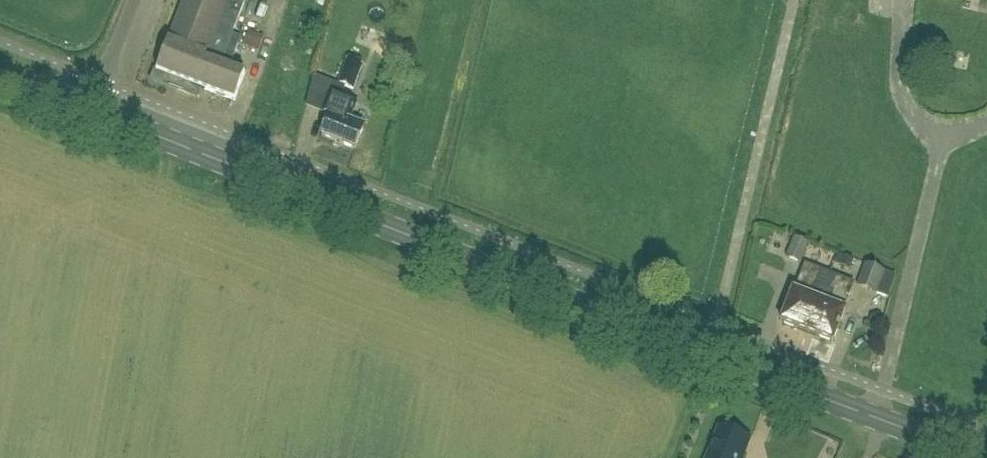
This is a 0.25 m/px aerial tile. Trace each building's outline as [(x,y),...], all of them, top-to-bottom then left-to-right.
[(245,77),(229,71),(241,41),(232,37),(246,0),(185,0),(157,74),(176,81),(175,84),(178,91),(187,95),(190,86),(234,103),(245,77)] [(260,38),(249,33),(244,48),(255,52),(260,38)] [(353,91),(362,68),(345,62),(337,85),(353,91)] [(355,151),(364,130),(349,125),(357,104),(331,94),(323,116),(329,118),(322,138),(355,151)] [(799,262),(806,243),(795,239),(788,258),(799,262)] [(837,256),(834,265),(849,270),(853,262),(837,256)] [(807,334),(829,276),(805,267),(795,293),(793,292),(781,324),(807,334)] [(887,299),(894,278),(884,275),(865,267),(857,288),(887,299)] [(829,276),(807,334),(833,345),(845,313),(844,312),(854,286),(829,276)] [(751,440),(719,427),(707,457),(744,457),(751,440)]
